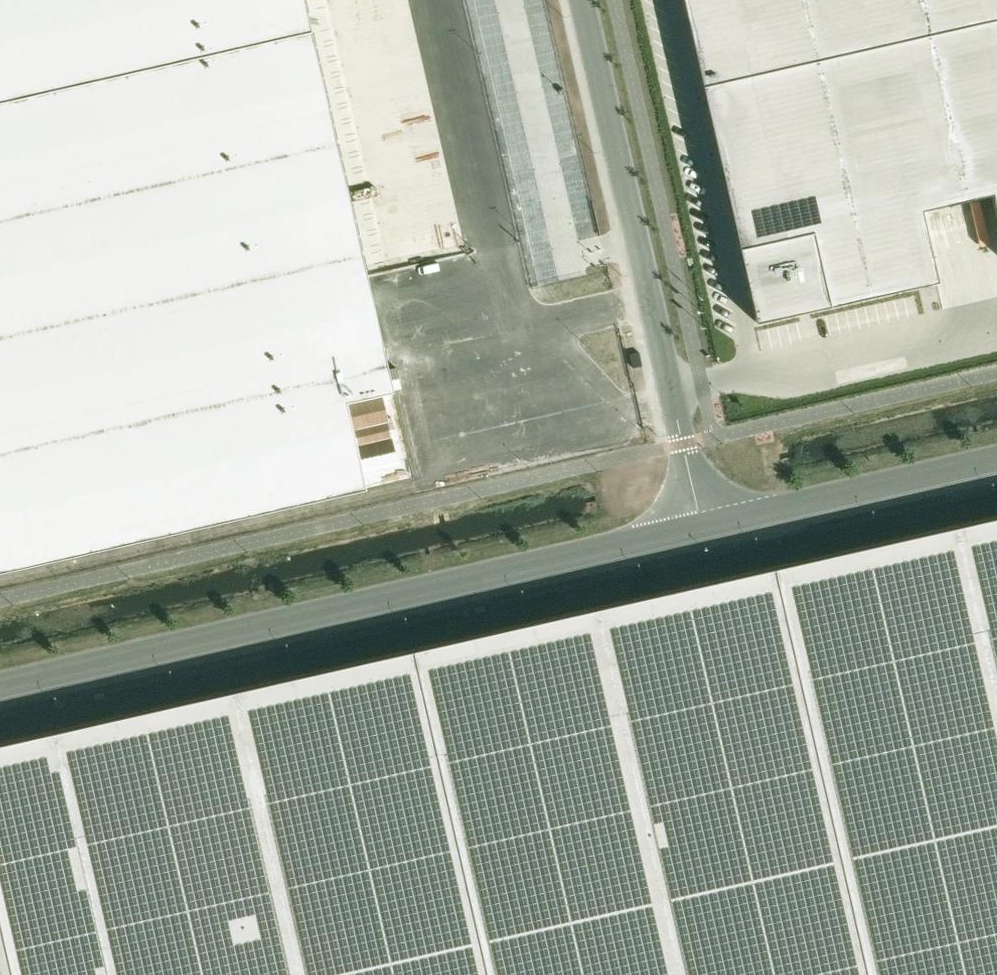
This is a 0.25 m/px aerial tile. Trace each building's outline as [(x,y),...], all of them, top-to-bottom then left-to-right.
[(310,31),(303,0),(0,0),(0,101),(310,31)] [(642,14),(645,0),(627,0),(625,9),(642,14)] [(755,322),(937,281),(921,210),(991,194),(996,219),(996,0),(682,0),(755,322)] [(0,101),(0,571),(412,477),(392,390),(388,369),(310,31),(0,101)] [(866,974),(996,974),(996,517),(774,568),(866,974)] [(487,974),(866,974),(774,568),(413,650),(487,974)] [(10,974),(487,974),(413,650),(0,744),(0,933),(10,974)] [(0,933),(0,974),(10,974),(0,933)]
